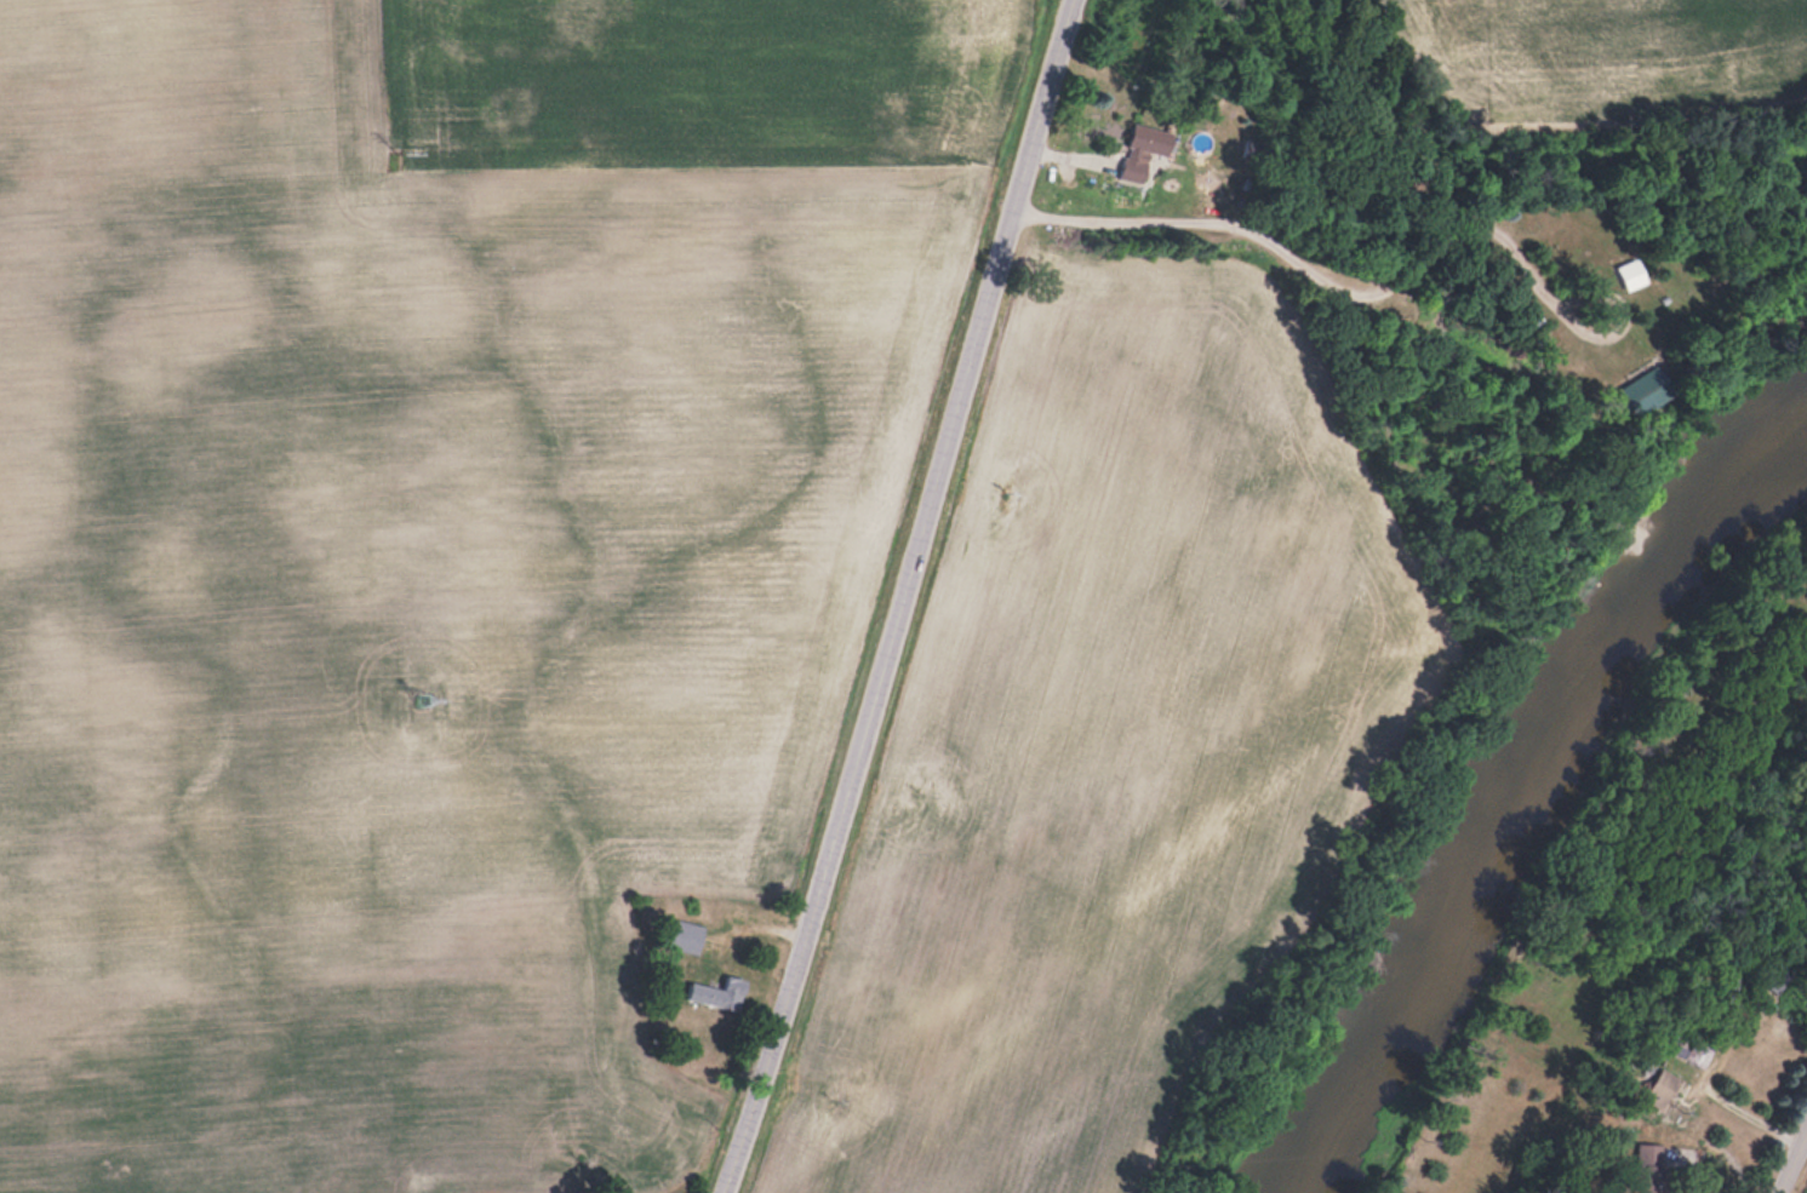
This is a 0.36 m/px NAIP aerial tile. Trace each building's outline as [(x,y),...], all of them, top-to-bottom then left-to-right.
[(1144,182),(1151,152),(1168,156),(1174,131),(1134,122),(1121,177),(1144,182)] [(1648,280),(1635,256),(1615,267),(1627,291),(1648,280)] [(1643,411),(1672,396),(1657,368),(1628,384),(1643,411)] [(699,954),(706,925),(665,915),(658,944),(699,954)] [(1793,974),(1774,959),(1758,980),(1777,995),(1793,974)] [(687,997),(738,1013),(748,980),(728,974),(723,989),(693,979),(687,997)] [(1702,1071),(1713,1050),(1694,1040),(1688,1052),(1678,1046),(1666,1069),(1661,1066),(1645,1099),(1664,1109),(1687,1063),(1702,1071)] [(1642,1192),(1668,1192),(1674,1182),(1638,1161),(1625,1183),(1642,1192)]
